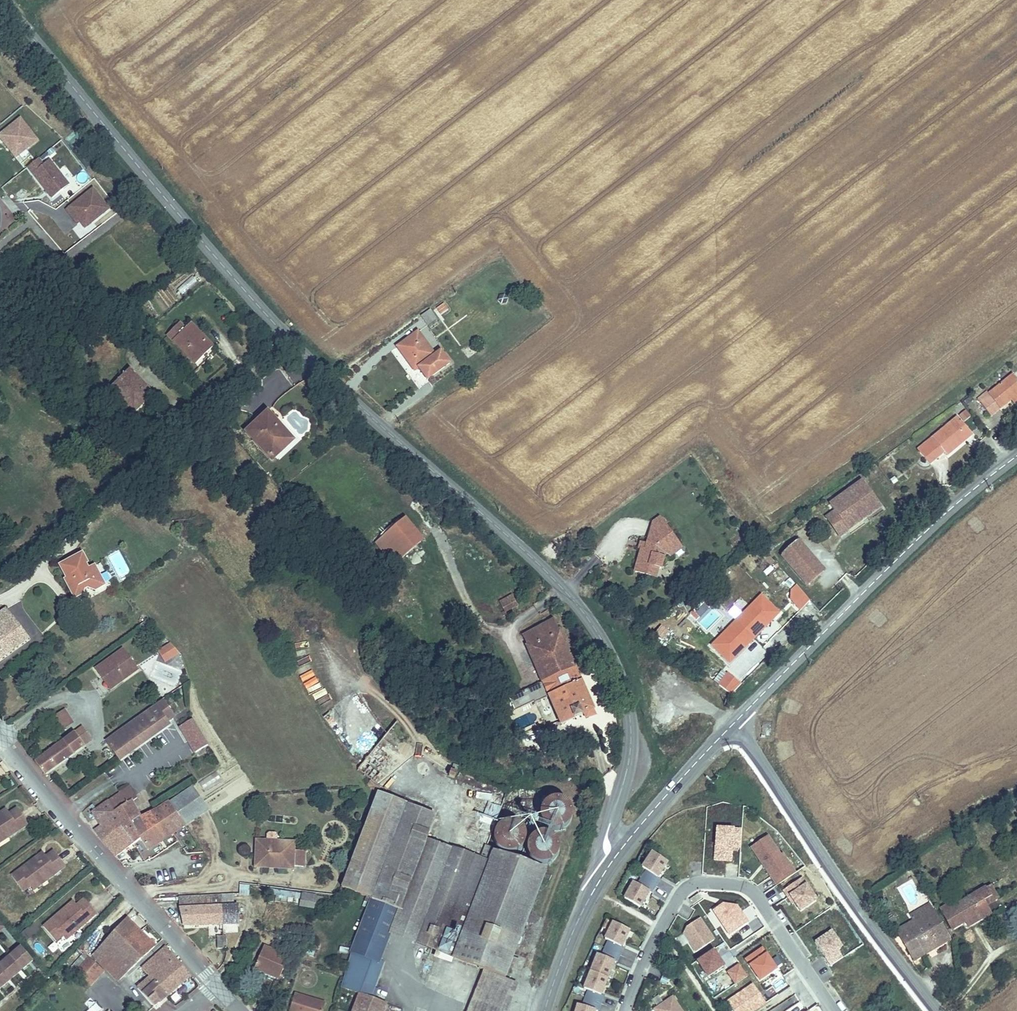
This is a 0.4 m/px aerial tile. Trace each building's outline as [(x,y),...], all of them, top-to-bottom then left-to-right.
[(26,119),(4,137),(22,158),(44,141),(26,119)] [(45,159),(34,167),(60,199),(76,186),(56,161),(50,166),(45,159)] [(117,209),(101,189),(75,210),(80,217),(83,215),(89,222),(93,228),(117,209)] [(89,222),(83,215),(80,217),(86,224),(89,222)] [(445,303),(435,307),(438,315),(448,310),(445,303)] [(428,308),(419,315),(426,324),(435,317),(428,308)] [(180,316),(165,329),(194,359),(211,343),(189,320),(186,323),(180,316)] [(418,367),(423,374),(444,359),(439,351),(433,356),(416,333),(396,347),(413,371),(418,367)] [(444,359),(423,374),(425,377),(447,361),(444,359)] [(128,363),(109,380),(131,405),(150,388),(128,363)] [(983,409),(994,423),(1016,405),(1016,384),(1013,379),(989,399),(992,403),(983,409)] [(269,410),(250,427),(273,453),(293,436),(269,410)] [(961,420),(931,442),(945,462),(946,463),(955,456),(953,454),(966,444),(969,447),(976,441),(961,420)] [(931,442),(924,447),(938,467),(945,462),(931,442)] [(938,467),(924,447),(913,455),(927,475),(938,467)] [(863,486),(829,509),(847,536),(881,513),(863,486)] [(661,514),(654,520),(667,524),(661,514)] [(375,539),(390,558),(394,563),(424,538),(405,515),(375,539)] [(635,569),(656,575),(659,565),(661,566),(666,551),(680,541),(667,524),(654,520),(647,541),(645,547),(641,546),(635,569)] [(783,532),(764,546),(769,552),(787,537),(783,532)] [(683,545),(680,541),(666,551),(671,554),(683,545)] [(796,541),(780,556),(808,589),(825,574),(796,541)] [(68,577),(77,594),(86,590),(87,584),(91,582),(99,588),(108,583),(98,564),(97,563),(91,567),(86,559),(88,558),(84,549),(63,561),(71,575),(68,577)] [(121,552),(111,554),(115,571),(125,569),(121,552)] [(811,604),(800,592),(790,602),(802,613),(811,604)] [(503,595),(490,602),(497,616),(510,609),(503,595)] [(780,617),(762,599),(737,624),(755,642),(761,636),(759,634),(771,623),(773,624),(780,617)] [(29,636),(9,607),(0,613),(0,657),(29,636)] [(773,624),(771,623),(759,634),(761,636),(773,624)] [(755,642),(737,624),(711,649),(729,667),(736,660),(735,659),(747,646),(749,648),(755,642)] [(512,639),(533,684),(567,671),(546,625),(512,639)] [(661,643),(668,635),(660,629),(654,637),(661,643)] [(166,663),(178,652),(169,641),(157,652),(166,663)] [(98,665),(103,673),(110,668),(119,680),(139,665),(125,645),(98,665)] [(752,652),(762,661),(768,655),(759,645),(752,652)] [(747,646),(735,659),(736,660),(749,648),(747,646)] [(110,668),(103,673),(112,685),(119,680),(110,668)] [(567,671),(533,684),(552,728),(577,718),(580,724),(590,719),(567,671)] [(732,699),(742,688),(732,678),(720,690),(732,699)] [(323,707),(332,700),(319,684),(310,691),(323,707)] [(163,696),(155,702),(168,717),(175,711),(163,696)] [(361,696),(351,701),(356,713),(361,711),(366,723),(371,721),(361,696)] [(155,702),(148,708),(160,723),(168,717),(155,702)] [(148,708),(106,739),(119,757),(162,725),(160,723),(148,708)] [(53,716),(61,730),(74,723),(65,709),(53,716)] [(514,710),(503,714),(510,729),(514,727),(519,737),(534,730),(528,715),(518,719),(514,710)] [(208,742),(192,716),(180,723),(195,749),(208,742)] [(360,762),(353,770),(374,788),(416,741),(398,724),(362,764),(360,762)] [(45,769),(85,743),(80,736),(86,732),(82,726),(37,757),(45,769)] [(80,736),(85,743),(91,739),(86,732),(80,736)] [(201,777),(205,787),(221,782),(217,772),(201,777)] [(128,780),(117,788),(125,799),(116,805),(130,823),(143,813),(131,796),(136,792),(128,780)] [(125,799),(117,788),(109,794),(116,805),(125,799)] [(169,801),(184,825),(206,811),(191,788),(169,801)] [(524,789),(517,789),(512,794),(508,799),(507,805),(509,811),(512,816),(516,820),(522,823),(529,822),(535,818),(540,811),(540,803),(537,796),(532,790),(524,789)] [(109,794),(89,808),(100,824),(97,826),(117,853),(142,836),(150,846),(184,825),(169,801),(130,823),(116,805),(109,794)] [(370,794),(335,888),(364,898),(334,989),(353,996),(383,1006),(384,1003),(371,998),(374,989),(370,988),(380,960),(377,959),(389,928),(421,839),(429,816),(370,794)] [(544,808),(541,815),(542,824),(547,831),(555,835),(563,834),(570,830),(574,823),(575,815),(572,810),(569,806),(565,804),(558,801),(550,803),(544,808)] [(32,823),(21,807),(14,812),(10,814),(7,810),(0,814),(0,837),(1,836),(4,841),(32,823)] [(499,851),(507,855),(514,856),(522,852),(526,846),(528,839),(525,830),(516,823),(506,824),(498,828),(494,837),(495,844),(499,851)] [(528,848),(529,856),(533,863),(540,868),(548,869),(555,865),(560,859),(561,850),(559,843),(553,838),(544,835),(534,839),(528,848)] [(780,858),(767,838),(751,848),(760,863),(762,862),(765,867),(763,868),(776,888),(794,876),(782,856),(780,858)] [(446,849),(421,839),(389,928),(414,937),(446,849)] [(255,842),(254,863),(273,863),(274,870),(292,871),(292,867),(302,867),(302,851),(292,851),(292,843),(255,842)] [(481,861),(446,849),(414,937),(421,939),(436,945),(449,949),(481,861)] [(42,885),(68,865),(57,850),(50,855),(46,858),(43,854),(14,875),(26,890),(33,885),(38,881),(42,885)] [(543,871),(493,853),(485,850),(481,861),(449,949),(458,953),(506,970),(543,871)] [(637,905),(646,889),(649,891),(658,877),(655,875),(666,861),(651,850),(640,865),(644,868),(635,882),(631,880),(622,896),(637,905)] [(42,885),(38,881),(33,885),(36,889),(42,885)] [(815,903),(800,881),(782,893),(787,900),(789,898),(793,905),(798,913),(815,903)] [(997,882),(990,886),(997,897),(990,901),(993,906),(1007,897),(997,882)] [(239,883),(238,894),(249,895),(250,884),(239,883)] [(959,929),(971,922),(973,921),(970,916),(975,914),(980,923),(997,912),(993,906),(990,901),(997,897),(990,886),(959,905),(957,901),(946,908),(959,929)] [(299,907),(315,909),(317,893),(301,891),(299,907)] [(691,904),(700,898),(697,893),(687,899),(691,904)] [(74,935),(99,913),(87,899),(80,905),(76,908),(72,904),(46,927),(58,941),(70,931),(74,935)] [(181,924),(220,923),(220,903),(181,904),(181,924)] [(220,903),(220,923),(237,923),(237,903),(220,903)] [(745,925),(735,908),(720,906),(711,911),(727,937),(745,925)] [(939,906),(898,931),(906,945),(913,942),(921,958),(958,936),(939,906)] [(749,907),(743,911),(749,922),(756,918),(749,907)] [(157,941),(132,914),(104,943),(77,971),(89,984),(104,971),(97,963),(101,959),(118,977),(157,941)] [(973,921),(971,922),(974,927),(980,923),(975,914),(970,916),(973,921)] [(710,941),(697,919),(686,926),(681,934),(692,953),(710,941)] [(34,922),(19,933),(25,940),(39,929),(34,922)] [(588,1009),(591,1010),(597,995),(594,994),(608,961),(611,962),(617,947),(616,946),(624,930),(608,922),(599,939),(603,940),(596,956),(592,954),(577,988),(582,990),(576,1005),(571,1004),(568,1010),(587,1010),(588,1009)] [(829,966),(846,955),(829,929),(812,939),(829,966)] [(74,935),(70,931),(65,936),(68,940),(74,935)] [(226,936),(217,935),(216,949),(226,949),(226,936)] [(436,945),(421,939),(410,972),(424,977),(436,945)] [(29,955),(18,941),(0,957),(0,981),(29,955)] [(193,972),(168,943),(143,965),(148,972),(168,995),(193,972)] [(263,946),(254,969),(264,973),(266,971),(282,977),(290,958),(263,946)] [(713,947),(694,959),(706,977),(725,965),(713,947)] [(773,972),(759,951),(742,962),(756,983),(773,972)] [(168,995),(148,972),(138,981),(157,1004),(168,995)] [(322,1004),(289,995),(284,1010),(319,1010),(322,1004)] [(383,1006),(353,996),(347,1010),(381,1010),(383,1006)] [(648,1009),(649,1010),(676,1010),(668,997),(648,1009)]
